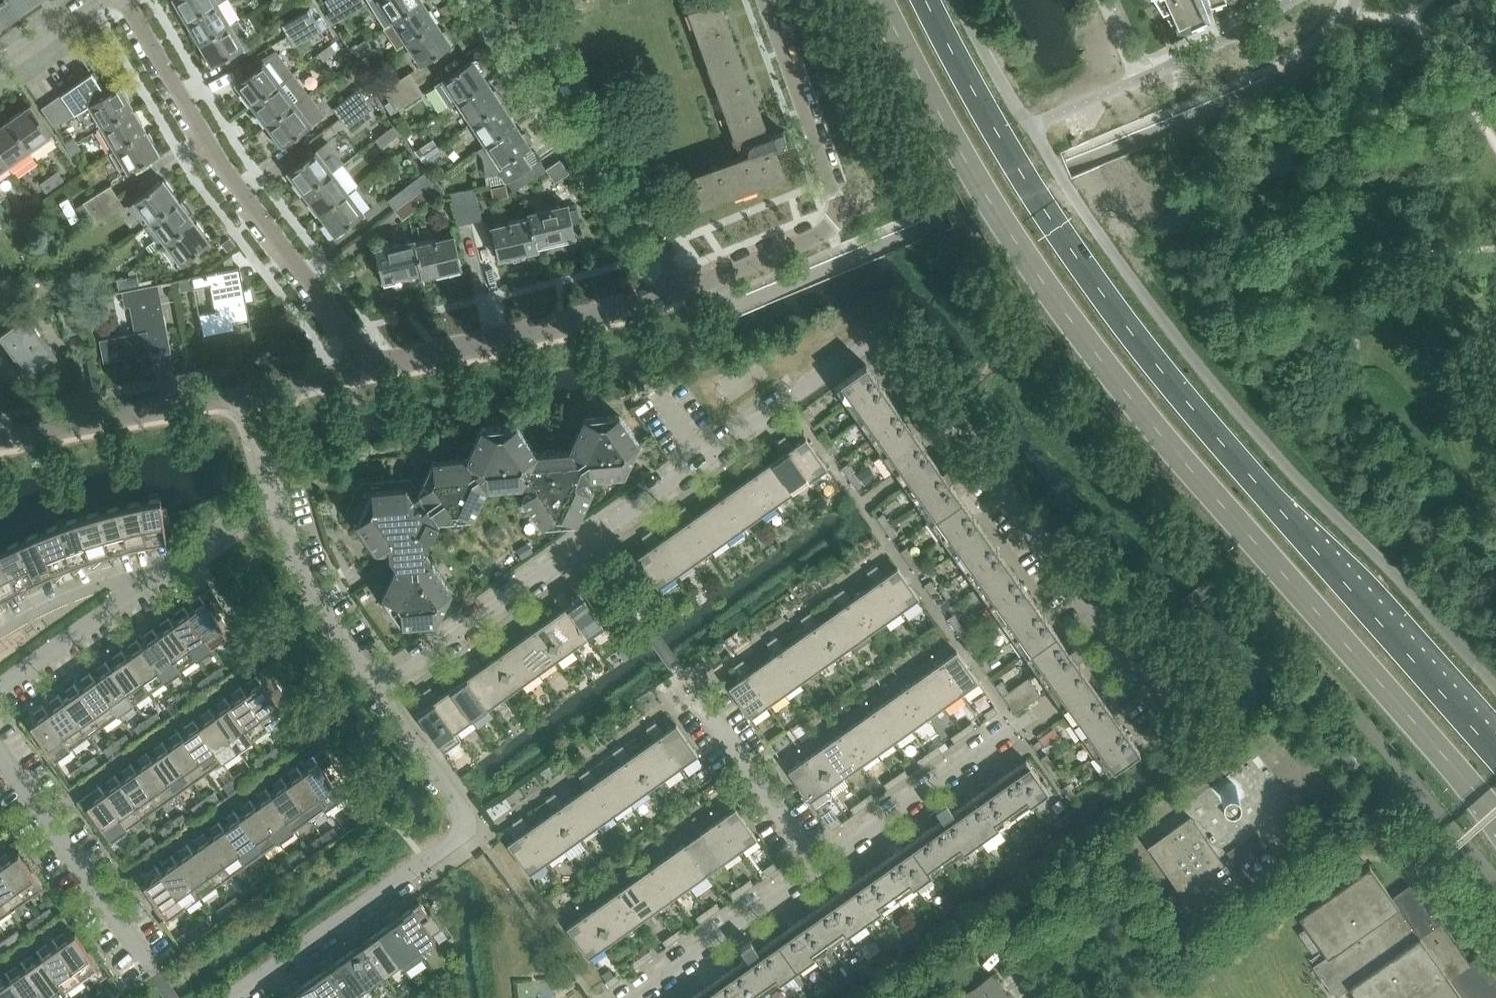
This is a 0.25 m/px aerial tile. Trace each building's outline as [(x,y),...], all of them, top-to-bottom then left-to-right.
[(14,13),(5,0),(0,0),(0,24),(14,13)] [(14,13),(33,0),(5,0),(14,13)] [(187,19),(186,20),(187,21),(218,3),(216,0),(175,0),(179,8),(180,8),(187,19)] [(325,0),(331,11),(350,0),(326,0),(325,0)] [(331,11),(337,21),(365,5),(362,0),(350,0),(331,11)] [(393,22),(423,2),(422,1),(421,1),(420,0),(378,0),(393,22)] [(686,186),(687,190),(693,187),(700,207),(702,206),(706,204),(705,200),(713,197),(714,202),(728,197),(730,197),(729,196),(734,194),(732,190),(741,188),(742,192),(755,187),(756,187),(757,187),(758,189),(763,188),(760,181),(768,178),(770,182),(783,177),(785,177),(775,149),(778,148),(787,145),(785,139),(786,139),(783,131),(775,134),(775,135),(768,137),(769,139),(765,141),(760,128),(765,126),(761,115),(760,111),(754,113),(750,100),(755,99),(751,88),(750,83),(745,85),(740,73),(745,71),(741,60),(740,56),(735,58),(730,45),(735,43),(731,33),(730,28),(725,30),(720,18),(725,16),(721,5),(720,1),(719,0),(714,0),(715,2),(688,12),(689,14),(689,13),(694,27),(698,25),(701,33),(697,35),(699,39),(698,39),(699,41),(704,54),(708,53),(711,61),(707,62),(709,67),(708,67),(709,69),(709,68),(714,82),(718,80),(721,88),(717,90),(719,94),(718,94),(719,96),(724,109),(728,108),(731,116),(727,117),(729,122),(728,122),(729,124),(729,123),(734,137),(738,135),(741,143),(737,145),(739,149),(738,149),(739,151),(740,151),(742,157),(740,157),(731,161),(733,166),(720,170),(718,165),(714,166),(714,167),(703,171),(705,175),(693,180),(692,179),(691,180),(692,184),(686,186)] [(1171,24),(1176,22),(1177,23),(1179,22),(1188,18),(1190,23),(1201,18),(1204,17),(1204,16),(1205,16),(1205,14),(1208,12),(1212,11),(1209,0),(1210,1),(1211,0),(1156,0),(1171,24)] [(435,23),(428,12),(429,11),(423,2),(393,22),(407,43),(437,23),(436,22),(435,23)] [(200,41),(199,42),(200,43),(231,25),(218,3),(187,21),(192,30),(193,30),(200,41)] [(310,9),(282,25),(288,36),(316,20),(310,9)] [(316,20),(288,36),(294,46),(322,30),(316,20)] [(437,23),(407,43),(421,65),(451,45),(450,44),(449,44),(442,33),(443,33),(437,23)] [(206,52),(213,64),(212,64),(213,66),(244,48),(231,25),(200,43),(205,53),(206,52)] [(367,39),(354,47),(359,54),(371,45),(367,39)] [(331,44),(319,54),(324,60),(336,51),(331,44)] [(480,73),(473,62),(474,61),(473,60),(435,85),(449,107),(458,102),(488,82),(481,72),(480,73)] [(244,92),(252,103),(251,103),(252,104),(280,83),(265,62),(236,83),(243,93),(244,92)] [(92,73),(82,80),(96,101),(107,94),(92,73)] [(410,73),(383,91),(390,101),(416,83),(410,73)] [(82,80),(72,87),(85,107),(96,101),(82,80)] [(493,92),(494,91),(488,82),(458,102),(472,123),(502,103),(501,102),(500,103),(493,92)] [(268,123),(267,124),(267,125),(296,103),(280,83),(252,104),(259,113),(260,113),(268,123)] [(416,83),(390,101),(396,111),(423,93),(416,83)] [(84,108),(76,113),(84,127),(98,119),(102,126),(103,127),(133,109),(128,99),(130,98),(123,88),(122,89),(120,86),(107,94),(96,101),(85,107),(84,108)] [(72,87),(62,94),(76,114),(76,113),(84,108),(85,107),(72,87)] [(359,89),(333,108),(340,118),(366,98),(359,89)] [(62,94),(52,101),(66,121),(76,114),(62,94)] [(366,98),(340,118),(348,127),(373,108),(366,98)] [(52,101),(42,108),(56,128),(66,121),(52,101)] [(283,144),(282,145),(283,146),(312,124),(296,103),(267,125),(274,134),(275,133),(283,144)] [(509,116),(501,105),(502,104),(502,103),(472,123),(486,144),(486,145),(516,125),(510,115),(509,116)] [(11,119),(9,121),(33,155),(35,153),(36,154),(37,153),(37,152),(53,140),(54,141),(55,140),(31,106),(22,112),(21,111),(11,118),(11,119)] [(141,122),(142,121),(136,110),(135,111),(133,109),(103,127),(102,126),(97,129),(98,131),(98,130),(111,152),(146,131),(141,122)] [(12,169),(33,155),(9,121),(1,127),(0,126),(0,152),(12,169)] [(486,144),(478,149),(479,151),(480,150),(484,157),(487,174),(499,172),(503,178),(503,179),(506,182),(507,181),(513,191),(546,170),(540,160),(532,165),(531,164),(530,164),(522,152),(531,147),(530,145),(529,146),(521,135),(522,134),(516,125),(486,145),(486,144)] [(393,126),(375,139),(381,147),(399,134),(393,126)] [(123,172),(122,173),(123,175),(160,154),(154,144),(155,143),(149,132),(148,133),(146,131),(111,152),(112,154),(112,155),(113,157),(114,156),(123,172)] [(72,134),(63,139),(68,147),(77,142),(72,134)] [(433,138),(420,147),(425,154),(438,146),(433,138)] [(77,142),(68,147),(73,156),(82,150),(77,142)] [(296,181),(304,192),(303,192),(304,193),(333,172),(344,163),(328,142),(288,172),(295,182),(296,181)] [(438,146),(425,154),(430,161),(442,153),(438,146)] [(8,172),(8,173),(10,172),(10,171),(12,169),(0,152),(0,178),(8,172)] [(58,172),(50,178),(56,187),(65,181),(58,172)] [(312,202),(320,212),(319,213),(320,214),(348,192),(333,172),(304,193),(311,202),(312,202)] [(418,177),(388,201),(395,210),(426,187),(418,177)] [(50,178),(41,184),(47,193),(56,187),(50,178)] [(131,206),(146,225),(145,226),(179,201),(172,192),(174,191),(166,181),(165,182),(163,180),(129,205),(131,207),(131,206)] [(112,187),(84,203),(91,213),(118,196),(112,187)] [(426,187),(395,210),(403,220),(433,197),(426,187)] [(464,191),(471,222),(476,221),(482,220),(475,188),(464,191)] [(464,191),(452,194),(459,225),(465,224),(471,222),(464,191)] [(327,222),(336,233),(335,234),(336,235),(364,213),(348,192),(320,214),(327,223),(327,222)] [(118,196),(91,213),(97,224),(125,207),(118,196)] [(188,213),(189,212),(182,202),(180,203),(179,201),(145,226),(147,228),(147,227),(156,239),(160,244),(160,245),(161,247),(194,221),(188,213)] [(575,236),(576,236),(573,223),(580,222),(577,208),(570,210),(568,205),(529,214),(530,219),(538,250),(538,249),(576,241),(575,236)] [(530,219),(491,228),(499,259),(500,259),(500,257),(510,254),(510,255),(524,252),(524,251),(537,248),(537,250),(538,250),(530,219)] [(176,265),(176,266),(177,268),(210,242),(203,233),(205,232),(197,222),(196,223),(194,221),(161,247),(162,247),(165,251),(176,265)] [(421,270),(422,277),(423,276),(423,275),(434,272),(435,273),(449,270),(448,269),(460,266),(461,268),(462,268),(454,236),(416,245),(415,245),(421,270)] [(160,244),(156,239),(146,247),(151,254),(152,253),(161,247),(160,245),(160,244)] [(421,270),(415,245),(416,245),(415,240),(375,250),(383,281),(384,280),(383,279),(395,276),(395,277),(409,274),(409,273),(421,270)] [(251,326),(246,301),(250,300),(248,289),(242,291),(238,269),(240,268),(240,267),(207,273),(214,310),(199,313),(203,336),(205,336),(204,335),(236,328),(234,321),(248,318),(250,327),(251,326)] [(138,275),(128,277),(130,289),(140,287),(138,275)] [(128,277),(117,279),(120,291),(130,289),(128,277)] [(190,279),(179,281),(181,291),(192,289),(190,279)] [(138,330),(100,339),(104,362),(105,362),(105,360),(151,351),(152,351),(151,347),(158,346),(159,350),(170,348),(171,348),(166,326),(157,284),(128,290),(131,303),(130,304),(131,311),(134,311),(138,330)] [(72,308),(60,312),(68,335),(79,332),(72,308)] [(0,335),(0,338),(29,377),(58,357),(27,315),(0,335)] [(1068,649),(949,481),(958,475),(951,464),(942,471),(933,459),(866,364),(835,387),(902,481),(1037,672),(1008,692),(1001,681),(995,685),(1015,713),(1049,689),(1055,697),(1070,719),(1073,719),(1071,720),(1108,772),(1139,750),(1086,675),(1076,660),(1085,653),(1078,643),(1068,649)] [(807,407),(801,411),(809,422),(814,418),(807,407)] [(392,558),(397,566),(383,597),(402,625),(437,622),(451,591),(424,552),(439,521),(473,518),(487,487),(529,483),(522,498),(538,521),(542,526),(577,523),(579,518),(591,492),(582,478),(624,475),(639,443),(619,415),(585,418),(570,449),(536,452),(516,424),(482,427),(467,458),(433,461),(419,492),(410,479),(359,483),(354,495),(348,492),(344,501),(350,503),(345,515),(374,556),(390,555),(392,558)] [(823,430),(818,434),(825,445),(831,441),(823,430)] [(785,436),(776,443),(780,448),(789,442),(785,436)] [(793,447),(788,450),(810,481),(827,468),(806,438),(805,438),(793,447)] [(838,451),(831,441),(825,445),(832,455),(838,451)] [(784,454),(771,462),(793,493),(810,481),(788,450),(793,447),(789,442),(780,448),(784,454)] [(752,460),(742,466),(743,466),(746,472),(756,465),(752,460)] [(759,471),(755,474),(776,504),(793,493),(771,462),(759,471)] [(841,468),(849,478),(854,474),(847,464),(841,468)] [(750,477),(738,486),(760,516),(776,504),(755,474),(759,471),(756,465),(746,472),(750,477)] [(862,484),(854,474),(849,478),(856,488),(862,484)] [(718,483),(709,490),(713,495),(722,489),(718,483)] [(726,494),(721,498),(743,528),(760,516),(738,486),(726,494)] [(717,501),(705,509),(726,540),(743,528),(721,498),(726,494),(722,489),(713,495),(717,501)] [(140,503),(139,503),(147,542),(147,544),(148,544),(149,549),(149,550),(163,541),(168,540),(167,539),(165,522),(169,521),(167,505),(162,506),(161,500),(161,497),(149,500),(149,502),(140,503)] [(120,508),(118,508),(128,547),(128,548),(129,548),(130,554),(143,545),(147,544),(147,542),(139,503),(140,503),(140,501),(128,504),(128,506),(120,508)] [(99,513),(98,513),(109,552),(109,553),(110,553),(111,559),(112,559),(124,549),(128,548),(128,547),(118,508),(120,508),(119,506),(107,509),(108,511),(99,513)] [(685,507),(675,514),(676,514),(679,519),(689,513),(685,507)] [(693,518),(688,521),(709,552),(726,540),(705,509),(693,518)] [(87,515),(87,517),(79,519),(77,520),(90,558),(90,559),(91,559),(93,564),(105,555),(109,553),(109,552),(98,513),(99,513),(98,511),(87,515)] [(683,525),(671,533),(693,564),(709,552),(688,521),(693,518),(689,513),(679,519),(683,525)] [(877,518),(884,528),(890,524),(883,514),(877,518)] [(66,521),(67,523),(59,526),(57,527),(71,564),(72,566),(74,571),(75,571),(86,561),(90,559),(90,558),(77,520),(79,519),(78,517),(66,521)] [(39,534),(37,535),(53,571),(54,573),(56,578),(57,578),(68,567),(72,566),(71,564),(57,527),(59,526),(58,524),(46,529),(47,531),(39,534)] [(890,524),(884,528),(891,538),(897,534),(890,524)] [(651,531),(642,537),(646,543),(655,536),(651,531)] [(38,532),(27,537),(27,539),(19,543),(18,543),(34,579),(35,581),(36,581),(38,586),(39,586),(50,575),(54,573),(53,571),(37,535),(39,534),(38,532)] [(659,542),(655,545),(676,575),(693,564),(671,533),(659,542)] [(637,557),(659,588),(676,575),(655,545),(659,542),(655,536),(646,543),(650,548),(637,557)] [(8,548),(0,552),(0,555),(17,588),(18,590),(18,589),(21,594),(32,583),(35,581),(34,579),(18,543),(19,543),(18,541),(7,546),(8,548)] [(527,543),(517,550),(522,558),(533,551),(527,543)] [(901,551),(908,562),(914,558),(906,548),(901,551)] [(0,555),(0,599),(1,599),(4,604),(14,592),(18,590),(17,588),(0,555)] [(914,558),(908,562),(915,572),(921,568),(914,558)] [(877,566),(867,572),(871,578),(881,571),(877,566)] [(884,577),(880,580),(901,610),(919,598),(897,567),(884,577)] [(875,583),(863,592),(885,622),(901,610),(880,580),(884,577),(881,571),(871,578),(875,583)] [(930,581),(924,585),(932,595),(937,591),(930,581)] [(199,595),(199,596),(191,602),(195,609),(190,613),(189,613),(212,647),(228,636),(228,637),(230,637),(228,634),(232,631),(222,617),(218,620),(214,615),(224,608),(210,588),(201,595),(200,594),(199,595)] [(843,589),(834,596),(838,601),(847,595),(843,589)] [(364,590),(358,594),(362,600),(368,596),(364,590)] [(945,601),(937,591),(932,595),(939,605),(945,601)] [(851,600),(847,603),(868,634),(885,622),(863,592),(851,600)] [(564,593),(555,599),(559,605),(568,598),(564,593)] [(572,604),(567,607),(589,637),(606,625),(585,595),(572,604)] [(842,607),(830,615),(852,646),(868,634),(847,603),(851,600),(847,595),(838,601),(842,607)] [(563,610),(550,619),(572,649),(589,637),(567,607),(572,604),(568,598),(559,605),(563,610)] [(175,613),(180,620),(174,624),(173,624),(197,658),(212,647),(189,613),(190,613),(184,605),(183,606),(184,607),(175,613)] [(810,613),(801,619),(805,625),(814,618),(810,613)] [(948,618),(955,628),(961,624),(953,614),(948,618)] [(818,624),(813,627),(835,658),(852,646),(830,615),(818,624)] [(158,635),(157,636),(181,669),(197,658),(173,624),(174,624),(169,616),(167,617),(168,618),(160,624),(164,631),(158,635)] [(531,616),(521,623),(522,623),(525,628),(535,622),(531,616)] [(809,630),(797,639),(818,669),(835,658),(813,627),(818,624),(814,618),(805,625),(809,630)] [(538,627),(534,630),(556,661),(572,649),(550,619),(538,627)] [(529,634),(517,642),(539,673),(556,661),(534,630),(538,627),(535,622),(525,628),(529,634)] [(961,624),(955,628),(963,639),(968,635),(961,624)] [(143,646),(142,647),(165,680),(181,669),(157,636),(158,635),(153,627),(152,628),(152,629),(144,635),(148,642),(143,646)] [(776,637),(767,643),(771,649),(780,642),(776,637)] [(136,639),(137,640),(128,646),(133,653),(127,657),(126,658),(150,691),(165,680),(142,647),(143,646),(137,638),(136,639)] [(784,648),(780,651),(801,681),(818,669),(797,639),(784,648)] [(497,640),(488,647),(492,652),(501,646),(497,640)] [(505,651),(500,654),(522,685),(539,673),(517,642),(505,651)] [(775,654),(763,663),(785,693),(801,681),(780,651),(784,648),(780,642),(771,649),(775,654)] [(495,658),(483,666),(505,697),(522,685),(500,654),(505,651),(501,646),(492,652),(495,658)] [(972,651),(979,662),(984,658),(977,647),(972,651)] [(120,650),(121,651),(113,657),(117,664),(111,668),(110,669),(134,703),(150,691),(126,658),(127,657),(122,649),(120,650)] [(957,651),(940,663),(961,693),(978,681),(957,651)] [(717,652),(711,657),(715,663),(722,658),(717,652)] [(240,653),(229,661),(235,670),(247,662),(240,653)] [(984,658),(979,662),(986,672),(992,668),(984,658)] [(96,679),(94,680),(118,714),(134,703),(110,669),(111,668),(106,660),(104,661),(105,662),(97,669),(101,675),(96,679)] [(743,660),(734,667),(738,672),(747,666),(743,660)] [(751,671),(746,674),(768,705),(785,693),(763,663),(751,671)] [(940,663),(923,675),(944,705),(961,693),(940,663)] [(464,664),(454,670),(458,676),(468,669),(464,664)] [(471,675),(467,678),(488,708),(505,697),(483,666),(471,675)] [(742,678),(729,687),(750,717),(768,705),(746,674),(751,671),(747,666),(738,672),(742,678)] [(220,667),(209,675),(215,684),(226,676),(220,667)] [(256,676),(248,682),(252,689),(246,693),(245,694),(269,727),(284,716),(285,717),(286,717),(285,715),(295,709),(272,676),(267,668),(257,675),(256,674),(255,675),(256,676)] [(462,681),(450,690),(472,720),(488,708),(467,678),(471,675),(468,669),(458,676),(462,681)] [(81,680),(86,686),(80,690),(79,691),(103,725),(118,714),(94,680),(96,679),(90,671),(89,672),(90,674),(81,680)] [(209,675),(197,683),(204,692),(215,684),(209,675)] [(923,675),(906,687),(928,717),(944,705),(923,675)] [(74,685),(65,691),(70,697),(64,701),(63,702),(87,736),(103,725),(79,691),(80,690),(75,682),(73,683),(74,685)] [(231,704),(229,705),(253,738),(269,727),(245,694),(246,693),(241,685),(239,686),(240,687),(232,693),(236,700),(231,704)] [(430,687),(421,694),(425,699),(434,693),(430,687)] [(906,687),(889,699),(911,729),(928,717),(906,687)] [(177,697),(184,706),(195,698),(189,689),(177,697)] [(438,698),(434,701),(455,732),(472,720),(450,690),(438,698)] [(429,705),(416,714),(438,744),(455,732),(434,701),(438,698),(434,693),(425,699),(429,705)] [(50,702),(54,708),(49,712),(47,713),(71,747),(87,736),(63,702),(64,701),(59,694),(57,694),(58,696),(50,702)] [(216,704),(221,711),(215,715),(214,716),(238,749),(253,738),(229,705),(231,704),(225,696),(224,697),(225,698),(216,704)] [(177,697),(166,705),(172,714),(184,706),(177,697)] [(889,699),(872,711),(894,741),(911,729),(889,699)] [(31,725),(44,743),(40,746),(50,759),(53,757),(55,759),(57,759),(56,758),(71,747),(47,713),(49,712),(43,705),(42,706),(43,707),(34,713),(39,719),(31,725)] [(995,706),(984,714),(988,719),(998,712),(995,706)] [(199,726),(198,727),(222,760),(238,749),(214,716),(215,715),(210,707),(208,708),(209,709),(200,715),(205,722),(199,726)] [(146,719),(152,728),(164,720),(157,711),(146,719)] [(872,711),(855,723),(877,753),(894,741),(872,711)] [(192,719),(193,720),(185,726),(189,733),(184,737),(182,738),(206,772),(222,760),(198,727),(199,726),(194,718),(192,719)] [(146,719),(134,727),(141,736),(152,728),(146,719)] [(656,722),(646,729),(650,734),(660,728),(656,722)] [(855,723),(839,735),(860,765),(877,753),(855,723)] [(971,723),(962,729),(965,735),(975,728),(971,723)] [(663,733),(659,736),(680,767),(698,755),(676,724),(663,733)] [(654,740),(642,748),(664,779),(680,767),(659,736),(663,733),(660,728),(650,734),(654,740)] [(169,738),(174,744),(168,748),(167,749),(190,783),(206,772),(182,738),(184,737),(178,729),(177,730),(178,731),(169,738)] [(962,729),(951,737),(955,743),(965,735),(962,729)] [(114,741),(121,751),(132,743),(126,733),(114,741)] [(297,733),(285,741),(291,750),(303,742),(297,733)] [(839,735),(822,747),(843,777),(860,765),(839,735)] [(152,759),(151,760),(175,794),(190,783),(167,749),(168,748),(163,740),(161,741),(162,743),(153,749),(158,755),(152,759)] [(1039,740),(1032,744),(1037,750),(1043,746),(1039,740)] [(114,741),(103,750),(109,759),(121,751),(114,741)] [(622,746),(613,752),(617,758),(626,751),(622,746)] [(938,746),(928,753),(932,759),(942,752),(938,746)] [(277,747),(265,755),(272,764),(283,756),(277,747)] [(313,754),(312,755),(313,756),(304,762),(309,769),(303,773),(302,773),(326,807),(341,796),(342,797),(343,796),(341,794),(345,791),(335,777),(331,780),(322,768),(332,761),(323,747),(313,754)] [(822,747),(805,759),(826,789),(843,777),(822,747)] [(630,757),(625,760),(647,791),(664,779),(642,748),(630,757)] [(145,752),(146,754),(138,760),(142,766),(137,770),(135,771),(159,805),(175,794),(151,760),(152,759),(147,751),(145,752)] [(621,763),(609,772),(630,802),(647,791),(625,760),(630,757),(626,751),(617,758),(621,763)] [(1258,754),(1141,837),(1148,846),(1194,912),(1236,882),(1272,856),(1275,857),(1285,850),(1291,812),(1299,807),(1302,805),(1301,804),(1304,803),(1297,793),(1293,796),(1291,796),(1289,798),(1270,771),(1281,763),(1273,752),(1262,760),(1258,754)] [(928,753),(917,761),(921,766),(932,759),(928,753)] [(1046,754),(1041,758),(1048,768),(1054,764),(1046,754)] [(265,755),(254,763),(260,772),(272,764),(265,755)] [(83,764),(90,773),(101,765),(94,756),(83,764)] [(805,759),(788,770),(810,801),(826,789),(805,759)] [(936,824),(764,945),(757,936),(740,948),(747,957),(690,997),(756,997),(1048,791),(1026,760),(953,812),(946,802),(929,815),(936,824)] [(121,781),(119,782),(143,816),(159,805),(135,771),(137,770),(131,762),(130,763),(131,765),(122,771),(127,777),(121,781)] [(83,764),(72,772),(78,781),(90,773),(83,764)] [(1061,775),(1054,764),(1048,768),(1055,779),(1061,775)] [(297,767),(288,773),(293,780),(287,784),(286,784),(310,818),(326,807),(302,773),(303,773),(298,765),(296,766),(297,767)] [(234,777),(240,786),(252,778),(245,769),(234,777)] [(589,770),(579,776),(583,782),(593,775),(589,770)] [(905,770),(894,777),(898,783),(909,775),(905,770)] [(596,781),(592,784),(613,814),(630,802),(609,772),(596,781)] [(114,775),(115,776),(106,782),(111,788),(105,792),(104,793),(128,827),(143,816),(119,782),(121,781),(115,774),(114,775)] [(587,787),(575,796),(597,826),(613,814),(592,784),(596,781),(593,775),(583,782),(587,787)] [(282,776),(280,777),(281,778),(273,784),(277,791),(272,795),(271,796),(294,829),(310,818),(286,784),(287,784),(282,776)] [(234,777),(222,785),(229,794),(240,786),(234,777)] [(894,777),(884,784),(888,790),(898,783),(894,777)] [(1067,784),(1062,788),(1069,798),(1075,794),(1067,784)] [(98,786),(99,787),(91,793),(95,799),(87,805),(88,805),(83,808),(96,827),(96,826),(106,840),(110,837),(112,840),(113,839),(112,838),(128,827),(104,793),(105,792),(100,785),(98,786)] [(266,787),(265,788),(266,789),(257,795),(262,802),(256,806),(255,807),(279,840),(294,829),(271,796),(272,795),(266,787)] [(214,791),(202,799),(209,808),(220,800),(214,791)] [(555,793),(546,800),(550,805),(559,799),(555,793)] [(871,793),(860,801),(864,807),(875,799),(871,793)] [(563,804),(558,807),(580,838),(597,826),(575,796),(563,804)] [(250,798),(249,799),(250,800),(241,806),(246,813),(240,817),(239,818),(263,851),(279,840),(255,807),(256,806),(250,798)] [(202,799),(191,807),(198,816),(209,808),(202,799)] [(554,811),(542,819),(563,850),(580,838),(558,807),(563,804),(559,799),(550,805),(554,811)] [(1060,800),(1052,805),(1057,813),(1065,807),(1060,800)] [(860,801),(850,808),(854,814),(864,807),(860,801)] [(735,808),(719,820),(740,850),(757,838),(735,808)] [(235,809),(233,810),(234,811),(226,818),(230,824),(225,828),(224,829),(247,863),(263,851),(239,818),(240,817),(235,809)] [(183,813),(171,821),(177,831),(189,822),(183,813)] [(353,813),(342,821),(348,830),(360,822),(353,813)] [(522,817),(513,823),(517,829),(526,822),(522,817)] [(838,817),(827,824),(831,830),(842,823),(838,817)] [(530,828),(525,831),(547,862),(563,850),(542,819),(530,828)] [(218,821),(219,823),(210,829),(215,835),(209,839),(208,840),(231,874),(247,863),(224,829),(225,828),(219,820),(218,821)] [(719,820),(702,832),(723,862),(740,850),(719,820)] [(171,821),(160,829),(166,839),(177,831),(171,821)] [(521,834),(508,843),(520,862),(529,874),(547,862),(525,831),(530,828),(526,822),(517,829),(521,834)] [(333,827),(322,835),(328,844),(339,836),(333,827)] [(194,840),(199,846),(193,850),(192,851),(216,885),(231,874),(208,840),(209,839),(203,831),(202,832),(203,834),(194,840)] [(702,832),(685,843),(707,874),(723,862),(702,832)] [(322,835),(310,843),(317,852),(328,844),(322,835)] [(140,844),(146,853),(158,845),(151,836),(140,844)] [(179,851),(183,857),(177,861),(176,862),(200,896),(216,885),(192,851),(193,850),(188,842),(186,843),(187,845),(179,851)] [(685,843),(668,855),(690,886),(707,874),(685,843)] [(140,844),(128,852),(135,861),(146,853),(140,844)] [(290,857),(297,866),(308,858),(302,849),(290,857)] [(1,866),(2,865),(26,899),(41,888),(42,889),(43,888),(42,885),(45,882),(36,869),(32,872),(19,853),(11,859),(7,852),(0,857),(0,864),(1,866)] [(172,854),(171,855),(171,856),(163,862),(167,868),(162,872),(161,873),(184,907),(200,896),(176,862),(177,861),(172,854)] [(668,855),(651,867),(673,898),(690,886),(668,855)] [(290,857),(279,865),(285,874),(297,866),(290,857)] [(773,863),(763,870),(767,876),(777,868),(773,863)] [(10,910),(26,899),(2,865),(1,866),(0,867),(0,895),(10,910)] [(144,885),(157,903),(153,906),(163,920),(167,917),(169,919),(170,919),(169,918),(184,907),(161,873),(162,872),(156,865),(155,866),(156,867),(147,873),(152,879),(144,885)] [(1298,916),(1327,956),(1314,965),(1336,997),(1349,987),(1356,997),(1495,997),(1495,979),(1478,954),(1469,961),(1416,885),(1412,889),(1409,885),(1392,898),(1369,866),(1298,916)] [(651,867),(634,879),(656,910),(673,898),(651,867)] [(259,879),(265,888),(277,880),(270,871),(259,879)] [(259,879),(248,887),(254,896),(265,888),(259,879)] [(634,879),(617,891),(639,922),(656,910),(634,879)] [(750,879),(740,886),(744,892),(754,885),(750,879)] [(740,886),(730,894),(733,899),(744,892),(740,886)] [(617,891),(601,903),(622,934),(639,922),(617,891)] [(228,901),(234,911),(245,903),(239,893),(228,901)] [(10,910),(0,895),(0,917),(10,910)] [(228,901),(216,910),(223,919),(234,911),(228,901)] [(411,907),(411,908),(401,915),(398,911),(392,915),(418,951),(435,939),(432,934),(441,928),(431,914),(430,915),(419,901),(411,907)] [(601,903),(584,915),(605,946),(622,934),(601,903)] [(717,903),(707,910),(711,915),(721,908),(717,903)] [(49,907),(38,915),(44,924),(56,916),(49,907)] [(707,910),(696,917),(700,923),(711,915),(707,910)] [(38,915),(27,923),(33,933),(44,924),(38,915)] [(392,915),(386,919),(389,923),(378,931),(401,963),(407,970),(423,959),(418,951),(392,915)] [(584,915),(567,927),(588,958),(605,946),(584,915)] [(196,924),(203,933),(214,925),(208,916),(196,924)] [(196,924),(185,932),(191,941),(203,933),(196,924)] [(683,926),(673,934),(677,939),(687,932),(683,926)] [(7,938),(13,947),(24,939),(18,930),(7,938)] [(365,934),(359,938),(385,975),(401,963),(378,931),(368,938),(365,934)] [(98,965),(102,963),(92,949),(88,952),(75,933),(68,939),(63,932),(55,938),(54,937),(52,938),(58,946),(59,945),(83,979),(98,968),(99,969),(100,968),(98,965)] [(673,934),(663,941),(666,947),(677,939),(673,934)] [(0,942),(0,952),(2,955),(13,947),(7,938),(0,942)] [(356,947),(345,954),(368,986),(385,975),(359,938),(353,943),(356,947)] [(38,948),(37,949),(42,957),(43,956),(67,990),(83,979),(59,945),(58,946),(52,950),(47,943),(39,949),(38,948)] [(650,950),(639,958),(643,963),(654,956),(650,950)] [(326,962),(351,997),(366,997),(373,993),(368,986),(345,954),(334,962),(331,958),(326,962)] [(42,957),(36,961),(32,955),(23,960),(22,959),(21,960),(26,968),(27,967),(49,997),(55,997),(67,990),(43,956),(42,957)] [(639,958),(629,965),(633,970),(643,963),(639,958)] [(323,970),(312,978),(326,997),(351,997),(326,962),(320,966),(323,970)] [(5,971),(11,979),(12,978),(26,997),(49,997),(27,967),(26,968),(21,972),(16,966),(7,972),(7,970),(5,971)] [(447,972),(438,977),(442,984),(451,978),(447,972)] [(616,974),(606,981),(610,987),(620,980),(616,974)] [(965,994),(968,997),(1008,997),(991,975),(965,994)] [(2,997),(26,997),(12,978),(11,979),(5,983),(0,977),(0,995),(2,997)] [(292,986),(301,997),(326,997),(312,978),(301,985),(298,981),(292,986)] [(289,994),(283,997),(301,997),(292,986),(286,990),(289,994)] [(96,997),(110,997),(112,996),(106,987),(94,995),(96,997)]
